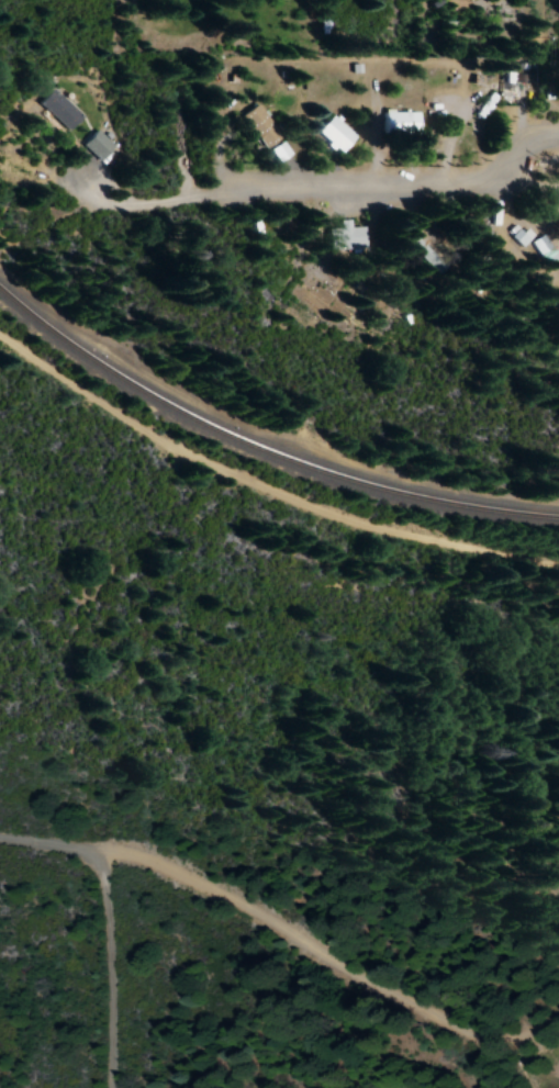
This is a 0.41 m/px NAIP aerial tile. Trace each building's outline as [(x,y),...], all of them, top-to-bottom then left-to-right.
[(78,116),(48,88),(34,103),(64,130),(78,116)] [(237,116),(262,147),(278,135),(252,104),(237,116)] [(416,134),(417,112),(380,111),(379,133),(416,134)] [(337,153),(352,136),(328,115),(313,132),(337,153)] [(78,144),(96,161),(111,145),(94,128),(78,144)] [(277,162),(290,155),(282,141),(269,149),(277,162)] [(336,220),(337,228),(322,228),(323,248),(364,246),(364,227),(349,228),(348,219),(336,220)] [(519,248),(531,236),(520,226),(509,238),(519,248)] [(441,260),(411,228),(400,238),(430,270),(441,260)]
